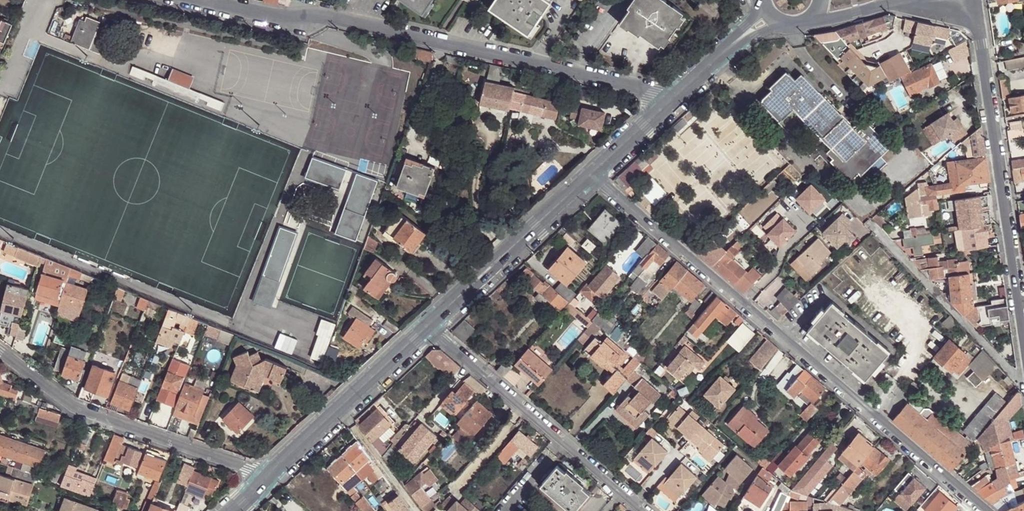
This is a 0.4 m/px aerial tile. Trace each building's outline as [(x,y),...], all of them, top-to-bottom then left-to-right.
[(423,13),(432,0),(405,0),(423,13)] [(551,0),(495,0),(493,4),(506,13),(504,16),(530,34),(552,1),(551,0)] [(671,0),(637,0),(624,19),(662,44),(685,9),(671,0)] [(88,47),(97,25),(99,21),(86,15),(85,20),(80,18),(71,40),(88,47)] [(889,15),(884,17),(887,28),(889,27),(893,26),(896,17),(889,15)] [(113,20),(106,17),(104,22),(116,27),(119,20),(114,18),(113,20)] [(884,17),(836,31),(847,42),(860,38),(876,32),(881,30),(887,28),(884,17)] [(3,18),(0,25),(0,45),(3,47),(13,23),(3,18)] [(916,34),(919,23),(920,23),(920,22),(907,19),(904,31),(916,34)] [(920,23),(919,23),(916,34),(914,42),(933,45),(937,27),(920,23)] [(106,29),(97,25),(88,47),(97,50),(106,29)] [(882,34),(881,30),(876,32),(860,38),(862,44),(881,37),(882,34)] [(834,32),(816,34),(839,59),(842,56),(869,85),(876,81),(887,75),(881,64),(878,66),(866,63),(849,44),(847,42),(836,31),(834,32)] [(433,51),(416,47),(414,56),(415,57),(430,61),(431,61),(432,57),(433,51)] [(461,58),(447,54),(445,60),(459,64),(461,58)] [(890,81),(891,81),(897,78),(902,75),(910,71),(900,54),(881,64),(887,75),(890,81)] [(842,56),(839,59),(841,62),(839,64),(865,89),(869,85),(842,56)] [(1007,61),(1008,70),(1023,67),(1023,58),(1007,61)] [(169,78),(134,64),(130,74),(145,80),(146,77),(154,80),(152,83),(199,102),(200,98),(208,101),(207,105),(222,111),(226,101),(191,87),(169,78)] [(910,71),(902,75),(911,95),(921,91),(920,90),(929,86),(930,87),(940,82),(932,65),(919,71),(912,74),(911,71),(910,71)] [(195,76),(173,68),(169,78),(191,87),(195,76)] [(799,82),(797,79),(790,72),(763,98),(782,119),(796,106),(834,146),(827,152),(852,180),(889,145),(874,128),(866,119),(864,117),(854,127),(805,76),(799,82)] [(803,73),(797,79),(799,82),(805,76),(803,73)] [(897,78),(891,81),(894,87),(901,84),(897,78)] [(1000,82),(1003,100),(1009,99),(1007,81),(1000,82)] [(510,107),(514,89),(485,82),(479,104),(509,111),(510,107)] [(879,87),(872,91),(877,101),(886,96),(881,86),(879,87)] [(529,93),(514,89),(510,107),(530,112),(533,98),(528,96),(529,93)] [(1009,99),(1012,113),(1023,110),(1023,96),(1009,99)] [(533,98),(530,112),(543,116),(546,101),(533,98)] [(560,105),(546,101),(543,116),(556,119),(560,105)] [(605,112),(573,105),(571,118),(580,120),(579,124),(602,129),(605,112)] [(958,129),(953,120),(948,113),(924,128),(935,144),(950,135),(954,142),(968,133),(963,126),(958,129)] [(957,118),(953,120),(958,129),(963,126),(957,118)] [(1010,124),(1011,131),(1021,129),(1020,122),(1010,124)] [(985,155),(981,127),(971,135),(973,146),(975,156),(985,155)] [(1007,131),(1008,138),(1023,136),(1023,129),(1021,129),(1011,131),(1007,131)] [(973,146),(971,135),(961,144),(964,148),(965,147),(973,146)] [(975,156),(973,146),(965,147),(967,157),(975,156)] [(348,168),(314,156),(307,175),(340,188),(348,168)] [(407,158),(406,163),(413,166),(414,164),(424,167),(425,165),(407,158)] [(634,162),(618,176),(628,186),(644,173),(642,171),(649,164),(643,158),(636,164),(634,162)] [(951,183),(934,185),(936,195),(938,195),(966,191),(965,184),(989,181),(986,158),(948,163),(951,183)] [(1023,167),(1023,160),(1012,161),(1013,169),(1016,169),(1023,167)] [(945,166),(941,161),(935,166),(932,169),(936,174),(945,166)] [(413,166),(406,163),(397,188),(419,196),(420,194),(426,196),(436,169),(425,165),(424,167),(414,164),(413,166)] [(1016,169),(1018,183),(1023,182),(1022,179),(1023,179),(1023,167),(1016,169)] [(357,238),(378,180),(358,172),(337,231),(357,238)] [(774,180),(764,189),(768,193),(778,185),(774,180)] [(919,189),(920,189),(919,184),(928,183),(927,181),(918,183),(919,188),(905,199),(908,218),(931,214),(930,210),(930,211),(929,204),(921,205),(919,189)] [(936,195),(934,185),(928,186),(926,187),(926,188),(920,189),(919,189),(921,205),(929,204),(930,211),(930,210),(938,209),(936,195)] [(988,195),(955,200),(960,228),(992,223),(988,195)] [(623,223),(606,208),(589,228),(606,243),(623,223)] [(386,232),(395,238),(408,220),(399,214),(386,232)] [(873,219),(883,229),(888,224),(879,214),(873,219)] [(823,232),(838,247),(847,239),(850,243),(856,237),(838,217),(823,232)] [(783,218),(768,233),(780,246),(796,230),(783,218)] [(408,220),(395,238),(396,240),(403,245),(407,247),(413,252),(418,244),(422,239),(426,234),(408,220)] [(272,306),(299,232),(281,225),(254,300),(272,306)] [(728,225),(721,232),(726,238),(733,231),(728,225)] [(963,230),(966,249),(988,246),(986,235),(988,235),(987,226),(984,226),(978,227),(963,230)] [(567,233),(562,228),(559,231),(564,236),(567,233)] [(959,250),(966,249),(963,230),(959,230),(956,231),(959,250)] [(396,240),(395,238),(386,232),(383,235),(394,243),(396,240)] [(572,245),(576,240),(567,233),(564,236),(563,238),(572,245)] [(934,244),(933,235),(927,236),(916,237),(911,238),(904,239),(905,248),(913,246),(915,255),(922,253),(921,246),(934,244)] [(378,244),(369,236),(365,246),(364,250),(374,254),(378,244)] [(656,243),(649,237),(637,252),(644,258),(656,243)] [(818,238),(797,257),(802,263),(804,261),(806,263),(802,266),(811,276),(822,266),(820,263),(831,252),(818,238)] [(582,246),(590,252),(596,246),(588,239),(582,246)] [(700,254),(712,265),(726,252),(714,241),(700,254)] [(726,252),(712,265),(734,284),(746,272),(732,259),(743,247),(737,241),(726,252)] [(3,252),(15,256),(18,247),(11,244),(10,245),(7,243),(3,252)] [(422,246),(418,244),(413,252),(410,255),(413,258),(422,246)] [(649,255),(649,254),(641,263),(648,269),(653,274),(670,255),(658,245),(649,255)] [(14,257),(37,266),(40,256),(18,247),(15,256),(14,257)] [(586,263),(568,248),(550,269),(567,284),(586,263)] [(802,263),(797,257),(791,262),(807,280),(811,276),(802,266),(806,263),(804,261),(802,263)] [(912,260),(920,269),(929,267),(928,261),(938,259),(937,257),(912,260)] [(66,283),(68,276),(80,281),(83,273),(71,268),(47,259),(43,274),(38,292),(36,299),(60,305),(61,302),(66,283)] [(949,276),(969,273),(967,261),(956,263),(956,261),(946,262),(947,263),(947,265),(939,266),(939,264),(938,259),(928,261),(929,267),(920,269),(929,279),(949,276)] [(376,299),(389,281),(391,282),(393,283),(395,282),(398,280),(398,277),(396,274),(377,260),(367,274),(373,279),(365,290),(376,299)] [(688,270),(678,262),(653,291),(663,299),(674,286),(688,270)] [(560,311),(568,301),(550,285),(548,287),(543,283),(527,268),(528,266),(524,263),(516,270),(540,292),(560,311)] [(648,269),(641,263),(634,271),(639,275),(641,277),(648,269)] [(587,283),(580,290),(593,301),(599,293),(604,297),(621,277),(606,265),(589,285),(587,283)] [(745,293),(755,282),(757,280),(761,276),(752,268),(747,273),(746,272),(734,284),(745,293)] [(649,279),(653,274),(648,269),(641,277),(646,282),(649,279)] [(705,285),(688,270),(674,286),(691,301),(694,298),(705,285)] [(639,275),(634,271),(630,276),(635,281),(639,275)] [(972,300),(969,273),(949,276),(951,292),(951,303),(975,327),(979,323),(981,321),(978,307),(974,307),(973,300),(972,300)] [(108,291),(111,284),(94,278),(92,284),(108,291)] [(645,295),(654,284),(649,279),(646,282),(640,289),(645,295)] [(506,280),(488,296),(491,301),(493,299),(495,301),(512,287),(506,280)] [(16,314),(23,316),(30,291),(20,288),(21,285),(15,283),(16,283),(11,281),(9,285),(2,310),(3,310),(16,314)] [(380,301),(393,283),(391,282),(389,281),(376,299),(380,301)] [(574,294),(562,282),(556,288),(569,300),(574,294)] [(88,289),(66,283),(61,302),(60,305),(57,314),(78,321),(82,308),(88,289)] [(108,291),(116,294),(118,287),(111,284),(108,291)] [(118,287),(116,294),(121,296),(124,290),(118,287)] [(781,301),(789,310),(800,300),(787,287),(777,298),(781,302),(781,301)] [(642,298),(645,295),(640,289),(637,293),(642,298)] [(718,296),(712,291),(704,301),(710,306),(711,304),(718,296)] [(540,292),(535,297),(555,315),(560,311),(540,292)] [(942,293),(951,303),(951,292),(942,293)] [(727,303),(718,296),(711,304),(720,312),(727,303)] [(576,297),(571,302),(576,306),(580,301),(576,297)] [(702,304),(694,298),(691,301),(691,302),(692,303),(688,308),(689,309),(693,313),(702,304)] [(991,304),(978,307),(981,321),(979,323),(982,326),(992,325),(991,317),(999,315),(1000,321),(1010,319),(1007,298),(991,301),(991,304)] [(565,307),(569,302),(568,301),(560,311),(561,312),(565,307)] [(776,306),(784,315),(789,310),(781,301),(781,302),(776,306)] [(582,313),(569,302),(565,307),(578,318),(582,313)] [(738,313),(727,303),(720,312),(716,316),(727,326),(738,313)] [(825,311),(814,322),(808,330),(866,379),(872,372),(882,360),(889,352),(831,303),(825,311)] [(720,312),(711,304),(710,306),(695,324),(703,331),(716,316),(720,312)] [(777,321),(780,319),(784,315),(776,306),(768,313),(777,321)] [(597,312),(594,308),(587,316),(591,318),(597,312)] [(812,320),(814,322),(825,311),(822,308),(812,320)] [(169,309),(162,326),(172,329),(173,328),(175,321),(178,313),(169,309)] [(697,317),(693,313),(689,309),(686,312),(692,320),(697,317)] [(16,314),(3,310),(3,311),(0,321),(0,324),(11,327),(16,314)] [(352,317),(356,320),(357,319),(370,327),(374,321),(357,310),(352,317)] [(179,343),(184,331),(189,317),(178,313),(175,321),(181,324),(178,330),(173,328),(172,329),(162,326),(156,341),(171,348),(174,341),(179,343)] [(594,322),(592,321),(583,313),(582,313),(578,318),(589,327),(594,322)] [(16,314),(11,327),(14,328),(15,323),(21,324),(23,316),(16,314)] [(745,319),(740,315),(736,321),(740,324),(745,319)] [(957,322),(950,315),(942,322),(949,329),(957,322)] [(614,331),(597,316),(592,321),(594,322),(601,328),(610,336),(614,331)] [(189,317),(184,331),(194,335),(199,322),(189,317)] [(451,331),(463,342),(476,329),(465,318),(451,331)] [(357,319),(356,320),(344,337),(360,349),(361,346),(364,343),(373,330),(370,327),(357,319)] [(322,363),(335,325),(322,320),(317,334),(320,335),(311,359),(322,363)] [(400,331),(387,322),(382,327),(394,337),(400,331)] [(595,334),(601,328),(594,322),(589,327),(588,328),(595,334)] [(755,333),(743,322),(728,339),(740,350),(755,333)] [(21,324),(15,323),(14,328),(12,335),(18,336),(21,326),(21,324)] [(703,331),(695,324),(689,331),(697,338),(703,331)] [(219,338),(222,331),(208,325),(204,334),(224,342),(224,340),(219,338)] [(18,336),(17,339),(25,341),(29,328),(21,326),(18,336)] [(588,328),(584,333),(591,339),(595,334),(588,328)] [(373,330),(364,343),(367,345),(376,332),(373,330)] [(234,336),(222,331),(219,338),(224,340),(224,342),(231,344),(234,336)] [(688,339),(685,335),(679,342),(683,345),(688,339)] [(596,337),(585,349),(591,353),(593,355),(595,351),(606,361),(604,363),(610,368),(614,364),(595,348),(601,341),(596,337)] [(595,348),(614,364),(615,364),(625,352),(607,337),(602,342),(601,341),(595,348)] [(627,350),(634,357),(640,350),(637,347),(636,347),(635,346),(637,343),(635,342),(636,341),(632,338),(625,346),(628,348),(627,350)] [(748,362),(759,371),(779,348),(768,339),(748,362)] [(966,354),(950,339),(935,356),(952,370),(954,368),(965,356),(966,354)] [(73,342),(72,347),(87,352),(88,346),(73,342)] [(682,381),(694,366),(698,369),(704,362),(684,346),(666,368),(682,381)] [(72,347),(69,354),(84,360),(87,352),(72,347)] [(434,347),(425,355),(438,368),(441,368),(451,377),(460,366),(448,355),(441,348),(434,347)] [(516,364),(539,384),(552,369),(529,349),(516,364)] [(634,357),(641,363),(646,356),(640,350),(634,357)] [(595,351),(593,355),(591,357),(602,365),(604,363),(606,361),(595,351)] [(997,365),(984,351),(969,365),(974,371),(983,380),(997,365)] [(60,352),(55,369),(63,371),(68,354),(60,352)] [(625,352),(615,364),(618,367),(628,355),(625,352)] [(237,367),(231,380),(246,386),(245,388),(256,393),(262,378),(265,379),(281,385),(287,370),(266,361),(262,363),(258,354),(250,357),(248,353),(234,359),(237,367)] [(69,354),(63,373),(79,379),(86,360),(84,360),(69,354)] [(160,356),(156,354),(152,364),(156,366),(160,356)] [(947,376),(952,370),(935,356),(930,362),(947,376)] [(970,361),(965,356),(954,368),(960,374),(970,361)] [(628,377),(641,363),(634,357),(621,372),(628,377)] [(173,359),(168,371),(173,373),(175,369),(176,369),(178,361),(173,359)] [(512,369),(514,367),(506,360),(497,371),(504,377),(506,375),(512,369)] [(885,361),(882,360),(872,372),(875,373),(885,361)] [(189,365),(178,361),(176,369),(182,371),(180,375),(184,377),(189,365)] [(604,363),(602,365),(612,374),(614,371),(610,368),(604,363)] [(641,376),(648,368),(641,363),(628,377),(626,379),(633,385),(641,376)] [(626,379),(628,377),(621,372),(618,369),(619,368),(618,367),(615,364),(614,364),(610,368),(614,371),(612,374),(604,384),(614,393),(623,383),(626,379)] [(816,380),(798,364),(790,374),(781,384),(795,396),(801,390),(803,391),(815,402),(826,388),(816,380)] [(108,395),(116,373),(95,365),(86,387),(95,390),(108,395)] [(512,369),(506,375),(504,377),(512,385),(520,376),(512,369)] [(168,371),(162,387),(170,390),(178,394),(184,377),(180,375),(173,373),(168,371)] [(983,380),(974,371),(968,377),(976,386),(983,380)] [(779,382),(781,384),(790,374),(788,372),(779,382)] [(442,401),(455,412),(473,391),(480,396),(487,389),(473,377),(470,374),(462,382),(463,382),(454,392),(451,390),(442,401)] [(17,400),(20,391),(12,389),(12,386),(3,383),(0,375),(0,394),(17,400)] [(111,403),(130,410),(141,380),(128,376),(125,383),(120,381),(111,403)] [(643,377),(641,376),(633,385),(635,386),(643,377)] [(735,387),(730,382),(725,378),(722,376),(706,394),(719,406),(735,387)] [(1012,381),(1007,376),(1004,379),(1008,384),(1012,381)] [(661,394),(643,377),(635,386),(640,390),(632,398),(628,394),(620,403),(634,416),(630,421),(637,428),(650,413),(645,409),(652,401),(653,402),(661,394)] [(259,394),(265,379),(262,378),(256,393),(259,394)] [(246,386),(231,380),(230,382),(245,388),(246,386)] [(914,381),(906,389),(912,394),(919,386),(914,381)] [(185,384),(173,414),(199,424),(209,397),(203,394),(204,391),(185,384)] [(86,387),(82,386),(78,397),(84,400),(90,402),(91,402),(95,390),(86,387)] [(635,386),(628,394),(632,398),(640,390),(635,386)] [(162,387),(160,393),(168,395),(170,390),(162,387)] [(160,393),(157,401),(172,407),(178,394),(170,390),(168,395),(160,393)] [(814,404),(815,402),(803,391),(799,395),(809,405),(812,402),(814,404)] [(1009,402),(994,419),(1006,465),(1016,462),(1006,423),(1022,403),(1021,392),(1019,391),(1009,402)] [(968,434),(975,441),(978,438),(986,429),(994,419),(1009,402),(996,392),(963,430),(968,434)] [(28,408),(29,404),(23,402),(19,401),(17,406),(27,409),(28,408)] [(453,414),(455,412),(442,401),(440,403),(453,414)] [(476,401),(457,423),(461,426),(472,435),(488,417),(489,414),(488,411),(476,401)] [(803,417),(808,421),(812,416),(824,402),(822,401),(816,406),(814,404),(812,402),(809,405),(801,415),(803,417)] [(238,434),(254,417),(239,402),(223,419),(238,434)] [(616,409),(630,421),(634,416),(620,403),(616,409)] [(893,419),(952,469),(965,453),(927,420),(919,414),(907,403),(893,419)] [(38,415),(40,408),(37,406),(29,404),(28,408),(32,409),(31,412),(38,415)] [(755,422),(758,419),(759,417),(745,404),(740,410),(755,422)] [(687,418),(690,415),(689,414),(688,415),(678,407),(668,419),(676,426),(680,430),(691,439),(702,425),(696,420),(693,423),(687,418)] [(61,416),(61,415),(47,410),(40,408),(38,415),(59,422),(61,416)] [(924,408),(919,414),(927,420),(934,412),(929,408),(924,408)] [(360,425),(373,443),(377,440),(392,426),(393,425),(377,409),(360,425)] [(770,430),(758,419),(755,422),(740,410),(727,424),(755,447),(770,430)] [(927,420),(965,453),(972,445),(964,438),(934,412),(927,420)] [(57,428),(59,422),(38,415),(36,421),(57,428)] [(696,420),(690,415),(687,418),(693,423),(696,420)] [(799,422),(804,426),(808,421),(803,417),(799,422)] [(673,429),(676,426),(668,419),(664,423),(672,430),(673,429)] [(994,419),(986,429),(989,438),(997,468),(1006,465),(994,419)] [(412,463),(436,435),(422,423),(398,450),(412,463)] [(714,436),(702,425),(691,439),(700,447),(705,451),(713,458),(723,445),(714,437),(714,436)] [(392,426),(377,440),(382,446),(385,445),(389,450),(394,443),(391,440),(398,432),(392,426)] [(464,444),(472,435),(461,426),(453,436),(464,444)] [(394,443),(405,431),(401,428),(398,432),(391,440),(394,443)] [(657,433),(651,428),(646,434),(652,439),(657,433)] [(802,464),(803,465),(812,455),(810,453),(824,439),(815,429),(799,445),(798,444),(779,465),(791,476),(800,467),(802,464)] [(975,441),(975,442),(978,446),(982,442),(989,438),(986,429),(978,438),(975,441)] [(93,434),(85,430),(78,448),(83,450),(86,446),(88,446),(93,434)] [(406,432),(405,431),(394,443),(395,444),(406,432)] [(518,431),(505,445),(506,446),(498,455),(507,462),(521,446),(531,455),(538,447),(530,440),(526,436),(519,431),(518,431)] [(862,461),(875,446),(867,440),(868,438),(860,431),(843,451),(854,460),(859,465),(862,461)] [(964,438),(972,445),(975,442),(975,441),(968,434),(964,438)] [(0,436),(0,453),(8,456),(10,456),(15,441),(0,436)] [(124,440),(115,436),(105,460),(114,464),(115,462),(122,444),(124,440)] [(989,438),(982,442),(989,465),(990,470),(997,468),(989,438)] [(635,459),(650,472),(667,452),(652,439),(635,459)] [(383,456),(389,450),(385,445),(382,446),(377,440),(373,443),(383,456)] [(15,441),(10,456),(12,457),(24,461),(30,446),(15,441)] [(368,461),(371,458),(358,441),(353,446),(352,445),(348,449),(348,450),(343,455),(356,472),(368,461)] [(792,490),(805,494),(833,465),(827,460),(838,447),(832,442),(792,490)] [(123,465),(124,462),(130,447),(122,444),(115,462),(123,465)] [(30,446),(24,461),(39,466),(44,451),(30,446)] [(882,453),(875,446),(862,461),(867,466),(876,473),(877,474),(890,459),(882,452),(882,453)] [(130,447),(124,462),(137,467),(143,452),(130,447)] [(148,449),(146,453),(158,458),(159,455),(160,453),(148,449)] [(710,461),(713,458),(705,451),(702,454),(710,461)] [(850,465),(854,460),(843,451),(839,455),(850,465)] [(158,458),(146,453),(139,473),(159,480),(167,461),(158,458)] [(739,483),(742,483),(754,468),(738,454),(726,468),(733,475),(735,477),(730,484),(727,483),(719,476),(704,493),(717,504),(718,501),(726,505),(729,499),(731,500),(737,491),(734,488),(739,483)] [(341,486),(356,472),(343,455),(327,468),(341,486)] [(764,467),(766,469),(771,463),(762,455),(757,461),(764,467)] [(379,479),(384,475),(371,458),(368,461),(370,464),(369,464),(373,469),(372,470),(373,471),(379,479)] [(857,467),(859,465),(854,460),(850,465),(855,469),(857,467)] [(361,479),(362,480),(367,476),(373,471),(372,470),(373,469),(369,464),(370,464),(368,461),(356,472),(361,479)] [(982,469),(989,465),(986,461),(980,464),(982,469)] [(13,468),(21,471),(23,467),(8,462),(7,466),(13,468)] [(1016,462),(1006,465),(1009,474),(1018,472),(1016,462)] [(195,467),(185,463),(177,482),(187,486),(193,472),(193,470),(195,467)] [(682,464),(664,485),(679,498),(697,478),(682,464)] [(971,485),(985,497),(1011,481),(1010,479),(1009,474),(1006,465),(997,468),(999,477),(994,480),(983,487),(979,480),(971,485)] [(571,477),(565,472),(557,466),(543,482),(556,494),(562,499),(575,510),(589,493),(581,486),(576,482),(571,477)] [(876,473),(867,466),(865,469),(874,477),(876,473)] [(41,477),(50,481),(54,470),(45,467),(41,477)] [(73,469),(69,467),(66,475),(62,485),(90,495),(95,484),(83,480),(82,482),(70,476),(73,469)] [(759,474),(745,495),(761,505),(774,485),(768,482),(773,475),(770,472),(766,469),(764,467),(759,474)] [(864,474),(857,467),(855,469),(854,470),(861,476),(864,474)] [(33,485),(36,476),(26,472),(21,471),(13,468),(10,477),(9,478),(15,479),(33,485)] [(341,486),(327,468),(312,482),(326,499),(341,486)] [(95,484),(96,481),(76,473),(77,470),(73,469),(70,476),(82,482),(83,480),(95,484)] [(430,469),(424,474),(429,481),(427,483),(430,487),(438,481),(430,469)] [(62,485),(66,475),(54,470),(50,481),(62,485)] [(220,481),(193,470),(193,472),(187,486),(185,491),(204,499),(206,493),(210,486),(216,489),(220,481)] [(861,476),(854,470),(852,473),(847,478),(841,486),(840,487),(849,493),(863,477),(861,476)] [(1023,470),(1018,472),(1009,474),(1010,479),(1015,478),(1023,475),(1023,470)] [(373,483),(379,479),(373,471),(367,476),(373,483)] [(351,489),(361,479),(356,472),(341,486),(347,493),(351,489)] [(405,485),(424,510),(433,510),(436,508),(434,506),(436,505),(432,499),(422,486),(427,483),(429,481),(424,474),(422,472),(405,485)] [(909,472),(895,488),(901,494),(912,503),(927,487),(909,472)] [(835,481),(841,486),(847,478),(841,473),(835,481)] [(9,478),(10,477),(0,474),(0,489),(2,490),(0,495),(0,499),(10,501),(10,499),(9,499),(4,497),(9,478)] [(989,474),(979,480),(983,487),(994,480),(989,474)] [(733,475),(727,483),(730,484),(735,477),(733,475)] [(1015,478),(1017,483),(1023,480),(1023,475),(1015,478)] [(15,479),(9,478),(4,497),(9,499),(15,479)] [(27,504),(33,485),(15,479),(9,499),(10,499),(27,504)] [(985,497),(1001,510),(1017,502),(1014,493),(1013,488),(1011,481),(985,497)] [(789,496),(791,490),(782,482),(779,487),(782,491),(781,492),(789,496)] [(159,486),(155,484),(154,484),(146,502),(147,502),(143,510),(149,510),(152,503),(159,486)] [(679,498),(664,485),(659,489),(675,502),(679,498)] [(213,496),(216,489),(210,486),(206,493),(213,496)] [(347,493),(341,486),(326,499),(332,506),(347,493)] [(849,493),(840,487),(828,502),(839,505),(848,494),(849,493)] [(351,489),(347,493),(351,497),(355,493),(351,489)] [(1023,489),(1014,493),(1017,502),(1023,499),(1023,491),(1023,489)] [(126,499),(128,495),(117,490),(112,503),(123,507),(126,499)] [(381,505),(392,496),(388,490),(376,499),(381,505)] [(801,493),(791,490),(789,496),(799,498),(801,493)] [(493,506),(486,501),(483,504),(466,491),(462,495),(481,510),(489,510),(493,506)] [(781,510),(786,502),(789,496),(781,492),(772,510),(781,510)] [(926,509),(928,510),(953,510),(957,506),(940,492),(926,509)] [(355,493),(351,497),(355,503),(360,499),(355,493)] [(724,508),(726,505),(718,501),(717,504),(704,493),(701,496),(715,508),(724,508)] [(907,510),(912,503),(901,494),(895,500),(907,510)] [(399,495),(391,502),(397,510),(411,510),(399,495)] [(445,510),(446,510),(456,500),(450,495),(439,506),(445,510)] [(104,510),(66,496),(61,510),(103,510),(104,510)] [(813,497),(813,500),(814,506),(814,510),(854,510),(839,505),(828,502),(813,497)] [(355,503),(362,510),(373,510),(362,498),(360,499),(355,503)] [(464,498),(459,503),(456,500),(446,510),(480,510),(464,498)] [(1017,502),(1001,510),(1023,510),(1023,499),(1017,502)] [(180,502),(177,509),(182,510),(185,510),(188,506),(182,503),(180,502)] [(801,510),(808,510),(808,502),(790,502),(790,510),(781,510),(801,510)] [(786,502),(781,510),(790,510),(790,502),(786,502)]
